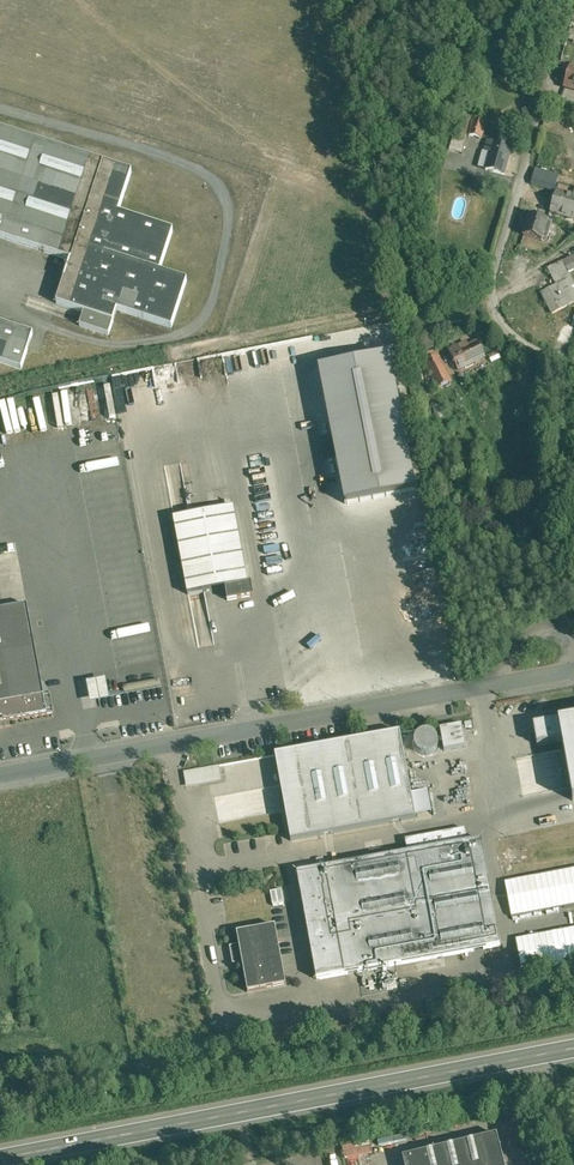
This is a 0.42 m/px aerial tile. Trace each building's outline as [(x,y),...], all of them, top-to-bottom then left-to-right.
[(571,68),(565,88),(573,90),(573,69),(571,68)] [(478,115),(473,114),(469,137),(480,139),(483,123),(477,122),(478,115)] [(469,118),(458,116),(453,138),(464,141),(469,118)] [(0,129),(0,237),(71,261),(57,304),(85,313),(114,322),(117,310),(172,328),(188,280),(160,272),(174,231),(119,213),(132,172),(0,129)] [(465,143),(452,140),(448,152),(461,156),(465,143)] [(542,160),(555,164),(561,145),(549,141),(542,160)] [(510,147),(487,142),(484,159),(488,160),(486,170),(504,174),(510,147)] [(559,176),(536,170),(532,184),(555,191),(559,176)] [(557,191),(551,212),(573,219),(573,196),(557,191)] [(549,221),(530,216),(527,226),(528,226),(525,235),(524,235),(543,241),(549,221)] [(569,272),(573,269),(573,257),(564,262),(569,272)] [(549,269),(557,286),(542,293),(553,313),(573,302),(573,290),(565,274),(569,272),(564,262),(549,269)] [(114,322),(85,313),(80,326),(109,335),(114,322)] [(0,322),(0,362),(22,369),(34,334),(0,322)] [(564,322),(558,340),(572,345),(573,338),(573,326),(564,322)] [(429,334),(412,341),(419,355),(436,348),(429,334)] [(477,344),(467,349),(465,345),(450,353),(459,372),(484,359),(477,344)] [(440,358),(426,366),(440,390),(453,383),(440,358)] [(323,386),(346,505),(414,491),(391,374),(323,386)] [(234,508),(174,520),(188,596),(225,589),(248,585),(234,508)] [(248,585),(225,589),(228,602),(254,597),(251,584),(248,585)] [(0,611),(0,724),(12,722),(11,719),(34,714),(35,718),(56,714),(52,695),(45,696),(28,606),(0,611)] [(85,684),(90,704),(109,700),(104,679),(85,684)] [(563,722),(573,780),(573,720),(563,722)] [(438,729),(443,751),(465,746),(460,725),(438,729)] [(427,759),(440,742),(423,729),(410,746),(427,759)] [(399,735),(276,758),(291,842),(415,818),(399,735)] [(220,768),(186,774),(187,785),(222,778),(220,768)] [(480,840),(297,875),(317,980),(499,946),(480,840)] [(505,884),(512,919),(573,908),(573,871),(505,884)] [(272,906),(284,905),(282,890),(270,892),(272,906)] [(274,927),(236,934),(238,946),(233,947),(236,966),(242,965),(247,994),(285,986),(274,927)] [(516,941),(523,976),(573,967),(573,930),(516,941)] [(404,1158),(405,1164),(505,1164),(498,1135),(404,1158)] [(369,1145),(343,1147),(343,1157),(370,1155),(369,1145)]
